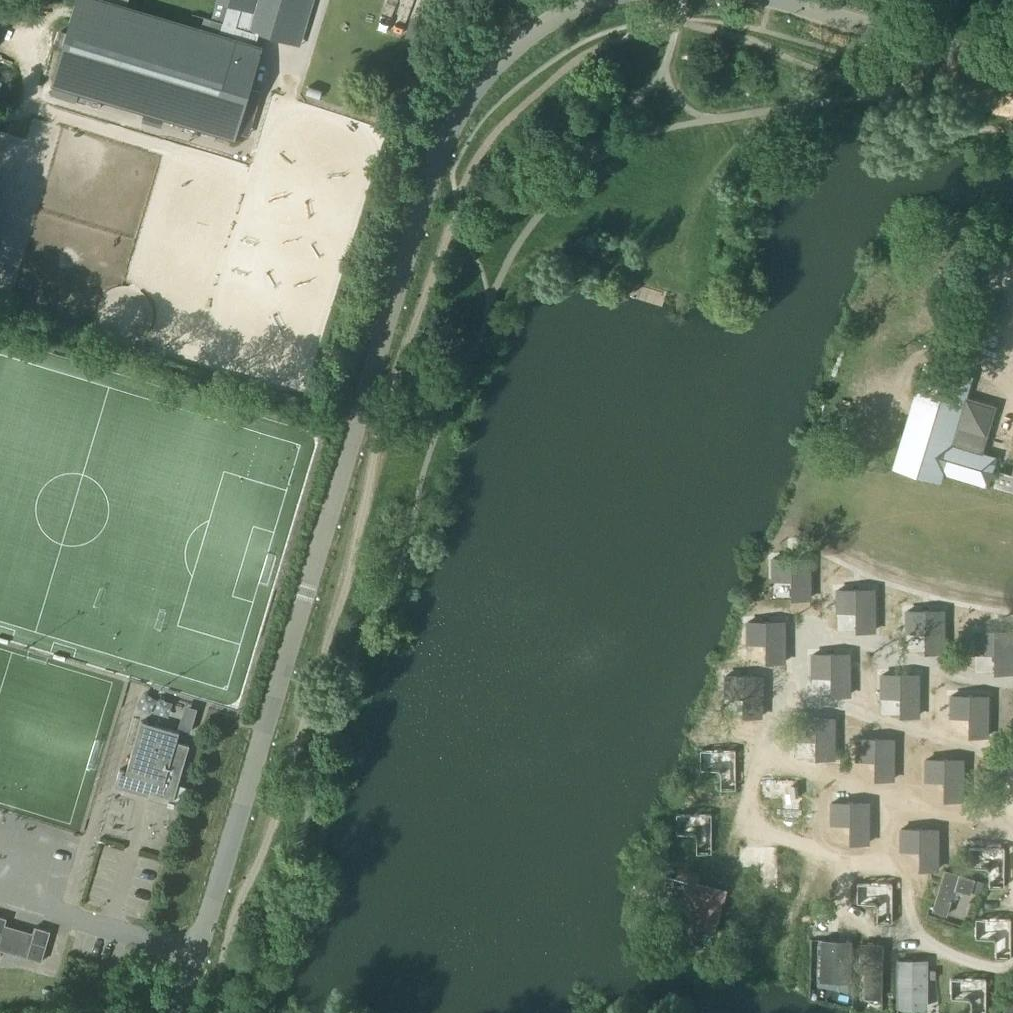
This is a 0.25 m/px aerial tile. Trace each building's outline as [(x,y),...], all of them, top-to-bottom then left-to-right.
[(200,33),(192,31),(192,29),(191,29),(191,30),(170,24),(170,23),(169,22),(168,24),(148,17),(151,6),(132,0),(102,0),(101,3),(90,0),(76,0),(66,31),(61,30),(58,41),(63,43),(52,79),(55,79),(54,81),(56,81),(56,80),(77,86),(77,87),(78,88),(78,86),(99,93),(99,94),(100,94),(100,93),(121,99),(121,101),(122,101),(123,100),(144,106),(143,107),(145,108),(145,106),(166,113),(166,114),(167,114),(167,113),(188,119),(188,121),(189,121),(189,120),(210,126),(210,127),(211,126),(233,132),(232,133),(234,134),(234,132),(236,133),(260,51),(253,49),(214,37),(215,36),(213,36),(213,37),(200,33)] [(200,33),(213,37),(213,36),(215,36),(214,37),(253,49),(258,33),(294,44),(307,0),(217,0),(211,19),(204,17),(200,33)] [(143,118),(161,123),(164,113),(146,108),(143,118)] [(964,399),(970,381),(924,368),(893,471),(938,485),(943,470),(934,467),(942,439),(951,442),(982,451),(995,408),(964,399)] [(994,486),(1012,491),(1012,475),(998,470),(994,486)] [(809,598),(809,558),(773,558),(773,580),(791,580),(793,583),(794,598),(809,598)] [(874,630),(873,590),(838,590),(838,611),(855,611),(858,614),(858,630),(874,630)] [(943,651),(943,611),(907,612),(907,632),(924,632),(927,635),(927,651),(943,651)] [(784,662),(783,622),(748,622),(747,643),(764,643),(767,646),(767,662),(784,662)] [(1012,672),(1012,632),(976,632),(976,652),(993,652),(996,655),(996,672),(1012,672)] [(849,694),(849,654),(813,655),(813,675),(830,675),(833,678),(833,694),(849,694)] [(761,716),(762,676),(726,675),(725,696),(742,696),(745,700),(744,716),(761,716)] [(918,715),(918,675),(882,675),(882,695),(899,695),(902,698),(902,715),(918,715)] [(987,736),(987,696),(951,696),(950,716),(968,716),(971,719),(970,736),(987,736)] [(186,702),(179,725),(192,728),(198,705),(186,702)] [(834,758),(833,718),(797,718),(797,739),(813,739),(817,742),(817,758),(834,758)] [(119,769),(114,786),(136,793),(139,783),(146,785),(146,786),(146,788),(146,789),(147,790),(148,791),(149,792),(173,799),(189,745),(176,741),(179,732),(141,721),(126,771),(119,769)] [(893,779),(893,739),(857,739),(856,759),(873,759),(876,763),(876,779),(893,779)] [(720,787),(737,787),(737,747),(700,747),(700,768),(717,768),(720,771),(720,787)] [(962,800),(962,760),(926,760),(925,780),(943,780),(946,783),(945,800),(962,800)] [(782,819),(799,819),(799,779),(762,779),(762,800),(779,800),(782,803),(782,819)] [(832,803),(832,823),(849,823),(852,826),(852,842),(867,842),(867,803),(832,803)] [(695,851),(713,851),(712,811),(676,811),(676,832),(692,832),(695,835),(695,851)] [(937,869),(937,829),(901,829),(901,849),(918,849),(921,852),(921,869),(937,869)] [(981,878),(998,878),(997,838),(961,838),(961,859),(977,859),(981,862),(981,878)] [(699,876),(677,870),(675,878),(690,882),(685,901),(701,904),(694,926),(713,931),(723,891),(697,884),(699,876)] [(984,883),(944,871),(933,909),(947,914),(955,889),(971,894),(971,892),(980,895),(984,883)] [(876,920),(893,920),(893,880),(856,880),(856,901),(873,901),(876,904),(876,920)] [(834,897),(831,910),(815,906),(804,951),(833,959),(848,901),(834,897)] [(990,938),(993,942),(993,958),(1011,958),(1010,918),(974,917),(974,938),(990,938)] [(43,956),(48,931),(0,921),(0,947),(43,956)] [(926,960),(897,960),(897,1006),(927,1006),(926,960)] [(985,978),(949,978),(949,999),(965,999),(969,1002),(969,1012),(986,1012),(985,978)] [(1003,1012),(1012,1012),(1012,987),(1003,1012)]
